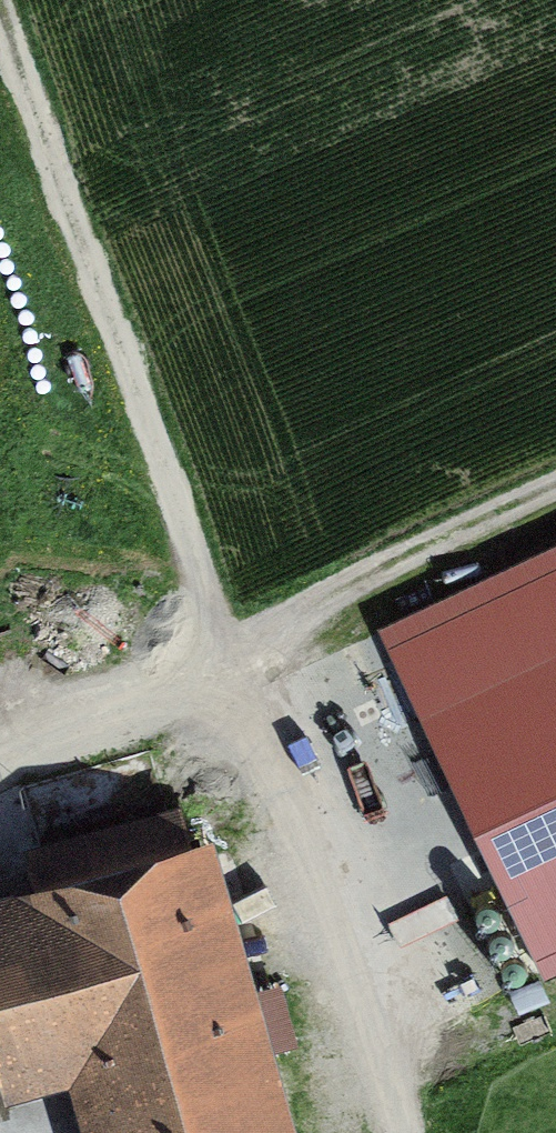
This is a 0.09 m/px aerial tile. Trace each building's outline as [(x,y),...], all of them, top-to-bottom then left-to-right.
[(380,629),(544,973),(555,967),(555,546),(380,629)] [(0,917),(0,1020),(16,1073),(95,1050),(109,1099),(87,1105),(95,1132),(261,1132),(168,815),(40,852),(54,902),(0,917)]
